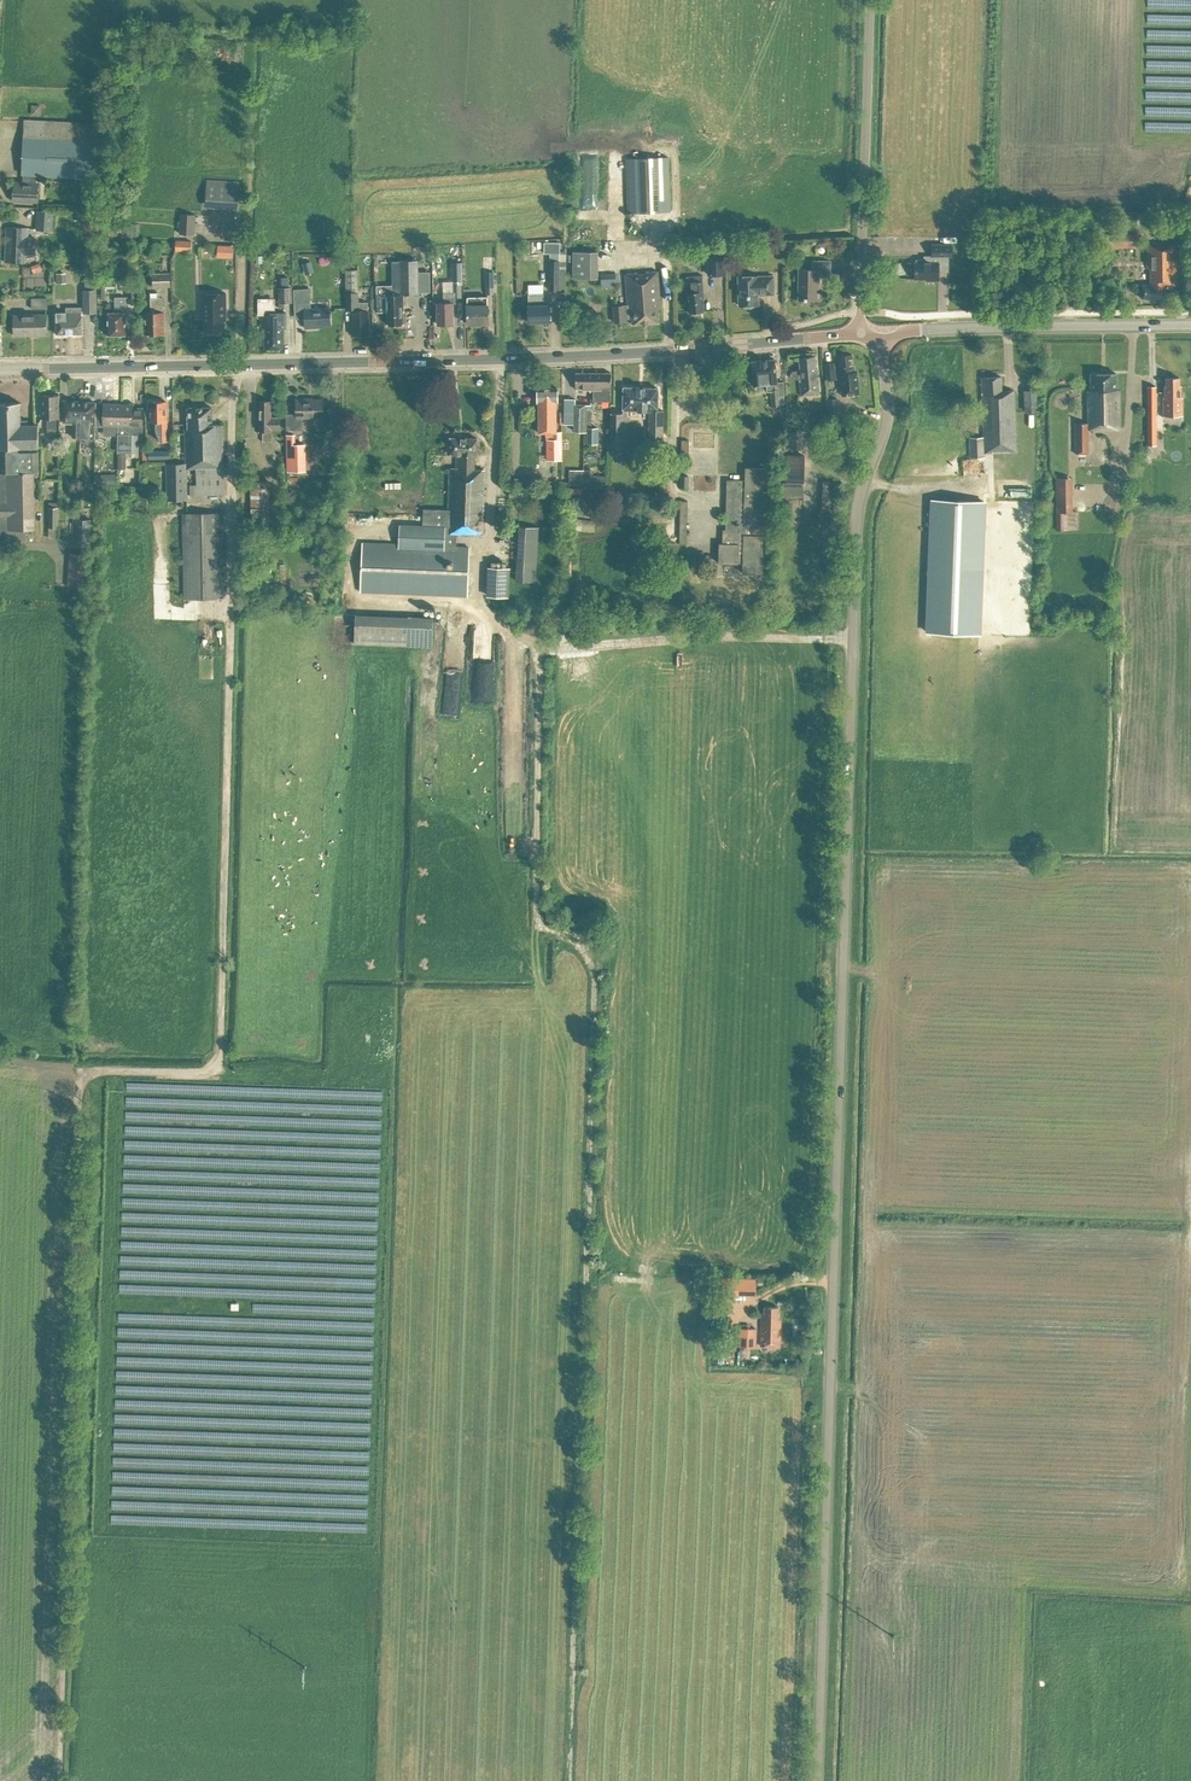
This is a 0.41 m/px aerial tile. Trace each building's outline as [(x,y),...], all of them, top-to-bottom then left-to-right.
[(1177,59),(1152,59),(1152,69),(1176,69),(1177,59)] [(1177,75),(1151,74),(1151,84),(1177,84),(1177,75)] [(1149,99),(1177,99),(1177,88),(1149,88),(1149,99)] [(1178,115),(1178,104),(1148,104),(1148,115),(1178,115)] [(1178,129),(1178,119),(1148,119),(1148,128),(1178,129)] [(24,121),(24,136),(22,174),(24,174),(39,175),(96,178),(98,124),(24,121)] [(668,157),(628,158),(630,213),(670,211),(668,157)] [(39,175),(24,174),(23,182),(14,182),(13,201),(38,202),(38,183),(39,175)] [(211,178),(212,205),(244,204),(243,177),(211,178)] [(36,229),(53,230),(54,210),(37,210),(36,229)] [(196,215),(181,214),(179,233),(195,234),(196,215)] [(29,228),(28,228),(7,227),(5,261),(23,262),(23,253),(36,254),(37,239),(28,238),(29,228)] [(203,230),(202,239),(230,240),(230,231),(203,230)] [(981,253),(981,234),(966,235),(967,254),(981,253)] [(191,251),(191,241),(176,240),(175,250),(191,251)] [(237,255),(237,242),(221,242),(221,255),(237,255)] [(544,253),(560,253),(560,242),(544,242),(544,253)] [(1148,279),(1149,279),(1149,284),(1141,284),(1141,298),(1165,298),(1165,284),(1176,284),(1176,242),(1147,243),(1148,279)] [(948,270),(948,256),(952,256),(952,243),(931,243),(931,255),(923,255),(923,259),(915,259),(915,262),(914,262),(914,279),(930,279),(930,280),(938,280),(938,270),(948,270)] [(725,274),(725,245),(707,245),(707,274),(725,274)] [(573,251),(573,278),(597,278),(597,251),(573,251)] [(404,311),(404,294),(418,294),(418,259),(392,260),(393,293),(376,294),(377,312),(387,312),(387,324),(403,324),(403,311),(404,311)] [(311,260),(302,263),(305,274),(314,272),(311,260)] [(549,289),(560,289),(560,288),(563,288),(563,261),(560,261),(560,260),(550,260),(549,289)] [(830,261),(813,260),(813,269),(799,269),(798,299),(804,299),(806,299),(817,299),(817,283),(818,283),(818,276),(830,276),(830,261)] [(452,266),(453,282),(461,281),(463,281),(462,261),(455,262),(455,266),(452,266)] [(346,292),(358,291),(358,269),(346,269),(346,292)] [(493,271),(486,272),(486,294),(494,294),(493,271)] [(66,272),(56,273),(57,283),(66,283),(66,272)] [(153,287),(168,287),(171,286),(170,272),(152,273),(153,273),(150,273),(150,286),(153,286),(153,287)] [(625,274),(627,305),(613,306),(615,322),(625,321),(625,319),(632,318),(632,324),(643,323),(643,324),(648,323),(659,322),(658,308),(661,308),(658,272),(648,273),(648,272),(625,274)] [(976,281),(976,272),(965,272),(965,281),(976,281)] [(420,294),(433,294),(433,274),(420,274),(420,294)] [(606,284),(619,284),(619,274),(606,275),(606,284)] [(774,295),(773,276),(758,276),(738,276),(739,305),(758,305),(758,295),(774,295)] [(96,312),(96,289),(96,278),(84,278),(85,290),(83,290),(84,310),(84,312),(96,312)] [(689,312),(704,311),(703,298),(705,298),(703,280),(686,282),(689,312)] [(99,281),(99,296),(105,295),(105,288),(116,288),(116,281),(99,281)] [(128,281),(128,298),(137,297),(137,281),(128,281)] [(444,302),(438,302),(438,324),(453,324),(452,302),(453,302),(453,297),(461,297),(461,281),(453,282),(453,292),(443,292),(444,302)] [(543,293),(543,283),(528,284),(529,294),(530,294),(543,293)] [(277,287),(278,302),(292,302),(291,286),(277,287)] [(311,309),(310,300),(310,288),(294,289),(295,314),(304,313),(305,327),(315,327),(315,326),(331,325),(330,308),(311,309)] [(358,308),(358,302),(358,291),(346,292),(346,308),(356,308),(358,308)] [(226,293),(202,293),(202,308),(205,308),(205,321),(205,332),(224,332),(224,320),(227,320),(226,293)] [(550,321),(549,304),(544,304),(543,293),(530,294),(529,294),(529,305),(528,305),(528,322),(550,321)] [(488,304),(487,304),(487,296),(479,296),(479,297),(467,297),(467,305),(467,323),(488,323),(488,304)] [(48,308),(48,297),(32,298),(32,308),(48,308)] [(126,297),(115,297),(115,312),(108,312),(109,334),(125,333),(125,321),(126,321),(126,312),(126,297)] [(144,321),(145,321),(146,333),(164,333),(163,312),(163,297),(151,298),(151,312),(144,312),(144,321)] [(283,348),(283,327),(286,327),(286,312),(273,312),(273,299),(258,300),(258,314),(261,314),(261,328),(265,328),(265,348),(283,348)] [(356,308),(356,310),(352,311),(353,335),(369,335),(368,301),(358,302),(358,308),(356,308)] [(66,312),(56,312),(57,334),(82,334),(82,312),(82,307),(66,307),(66,312)] [(46,314),(14,314),(14,335),(47,334),(46,314)] [(857,371),(855,371),(854,365),(853,365),(852,354),(848,354),(846,353),(842,353),(841,355),(838,355),(842,396),(860,394),(857,371)] [(814,356),(799,358),(800,369),(798,369),(798,370),(792,371),(790,373),(791,377),(793,379),(799,379),(801,395),(820,394),(817,367),(815,367),(814,356)] [(753,384),(767,383),(767,390),(770,390),(772,406),(780,405),(780,396),(784,396),(784,381),(777,382),(775,359),(751,361),(753,384)] [(836,379),(834,362),(824,363),(825,380),(836,379)] [(593,391),(593,372),(575,372),(575,389),(590,389),(590,391),(593,391)] [(611,372),(593,372),(593,391),(593,401),(611,401),(611,389),(611,372)] [(1088,429),(1119,428),(1119,390),(1116,390),(1116,373),(1090,373),(1090,390),(1087,390),(1087,423),(1075,423),(1075,453),(1089,453),(1088,429)] [(1001,376),(981,377),(984,436),(969,437),(970,457),(985,457),(984,452),(1016,451),(1014,390),(1002,391),(1001,376)] [(1179,377),(1166,377),(1166,386),(1165,386),(1165,398),(1162,398),(1162,416),(1183,416),(1183,398),(1181,398),(1181,386),(1179,386),(1179,377)] [(1156,403),(1156,386),(1147,386),(1147,438),(1153,438),(1153,403),(1156,403)] [(556,432),(556,402),(557,402),(557,387),(537,388),(537,403),(538,403),(539,432),(553,432),(553,440),(547,440),(547,459),(562,459),(562,432),(556,432)] [(623,387),(623,409),(623,413),(611,413),(610,442),(628,443),(629,416),(626,416),(627,409),(649,410),(649,436),(663,436),(663,410),(657,410),(658,388),(623,387)] [(1023,390),(1024,412),(1037,411),(1037,400),(1041,400),(1041,398),(1040,389),(1036,390),(1036,389),(1023,390)] [(59,394),(41,395),(42,418),(48,418),(48,431),(56,431),(56,418),(60,418),(59,394)] [(296,413),(286,414),(287,429),(303,429),(302,417),(323,416),(323,399),(307,400),(307,398),(296,398),(296,413)] [(840,413),(839,398),(825,399),(827,415),(840,413)] [(82,415),(83,401),(64,400),(62,422),(73,423),(72,436),(82,437),(83,415),(82,415)] [(591,404),(576,403),(576,400),(565,400),(564,424),(574,424),(574,431),(588,431),(590,432),(590,427),(591,404)] [(83,415),(82,437),(85,437),(86,441),(92,440),(93,437),(94,437),(96,402),(83,401),(82,415),(83,415)] [(168,441),(168,421),(167,413),(166,413),(166,401),(150,401),(150,413),(149,413),(149,421),(156,421),(156,429),(160,441),(168,441)] [(272,441),(272,429),(280,429),(280,417),(271,417),(271,401),(259,401),(259,430),(263,430),(263,441),(272,441)] [(1,473),(0,473),(0,529),(7,529),(26,529),(35,528),(34,475),(39,475),(38,450),(35,450),(35,447),(38,447),(38,424),(28,424),(28,420),(20,420),(20,402),(0,402),(0,448),(1,448),(1,473)] [(121,417),(121,404),(104,403),(103,425),(118,425),(118,452),(137,452),(137,434),(128,434),(129,417),(121,417)] [(132,404),(121,404),(121,417),(129,417),(128,434),(137,434),(137,432),(142,431),(142,408),(132,408),(132,404)] [(185,463),(167,463),(167,495),(187,495),(187,469),(196,468),(196,484),(190,484),(190,495),(224,494),(223,424),(212,424),(212,407),(188,407),(188,428),(185,428),(185,463)] [(590,432),(588,431),(588,444),(599,444),(599,427),(590,427),(590,432)] [(286,450),(294,450),(294,435),(286,435),(286,450)] [(787,435),(788,454),(804,454),(804,435),(787,435)] [(477,438),(450,437),(450,454),(457,454),(456,468),(474,469),(475,454),(477,454),(477,438)] [(126,454),(119,454),(118,468),(126,469),(126,454)] [(786,486),(803,486),(804,465),(786,465),(786,486)] [(719,543),(718,563),(743,563),(743,572),(762,573),(763,535),(762,535),(762,521),(764,521),(765,468),(745,467),(745,480),(727,479),(726,525),(729,525),(729,529),(723,529),(723,543),(719,543)] [(583,484),(583,469),(569,469),(569,484),(583,484)] [(116,473),(97,474),(97,485),(116,484),(116,473)] [(607,485),(608,475),(593,474),(592,484),(607,485)] [(525,486),(525,478),(511,477),(512,485),(525,486)] [(1072,477),(1055,477),(1055,512),(1072,512),(1072,477)] [(268,520),(269,481),(252,481),(251,520),(268,520)] [(509,487),(509,496),(523,496),(523,487),(509,487)] [(930,630),(983,632),(987,502),(935,500),(930,630)] [(48,527),(49,527),(48,538),(58,539),(59,527),(58,527),(59,502),(49,501),(48,527)] [(184,598),(224,598),(222,512),(183,513),(184,598)] [(1072,512),(1055,512),(1055,530),(1077,530),(1077,512),(1072,512)] [(76,519),(75,540),(75,544),(90,545),(91,519),(76,519)] [(540,578),(541,524),(522,523),(520,578),(540,578)] [(362,543),(360,590),(468,595),(470,547),(457,547),(457,533),(447,532),(448,528),(400,526),(399,544),(362,543)] [(0,529),(0,540),(26,539),(26,529),(7,529),(0,529)] [(87,587),(89,553),(69,552),(68,586),(87,587)] [(490,566),(489,596),(509,597),(510,567),(490,566)] [(714,574),(714,603),(763,604),(764,575),(714,574)] [(433,617),(356,614),(354,643),(432,647),(433,617)] [(721,1286),(741,1287),(742,1277),(721,1276),(721,1286)] [(756,1293),(756,1277),(749,1277),(748,1293),(756,1293)] [(762,1312),(761,1343),(760,1345),(780,1346),(781,1320),(778,1319),(778,1306),(764,1306),(764,1312),(762,1312)] [(738,1345),(756,1346),(757,1328),(739,1327),(738,1345)] [(114,1513),(114,1522),(138,1521),(138,1512),(114,1513)]
